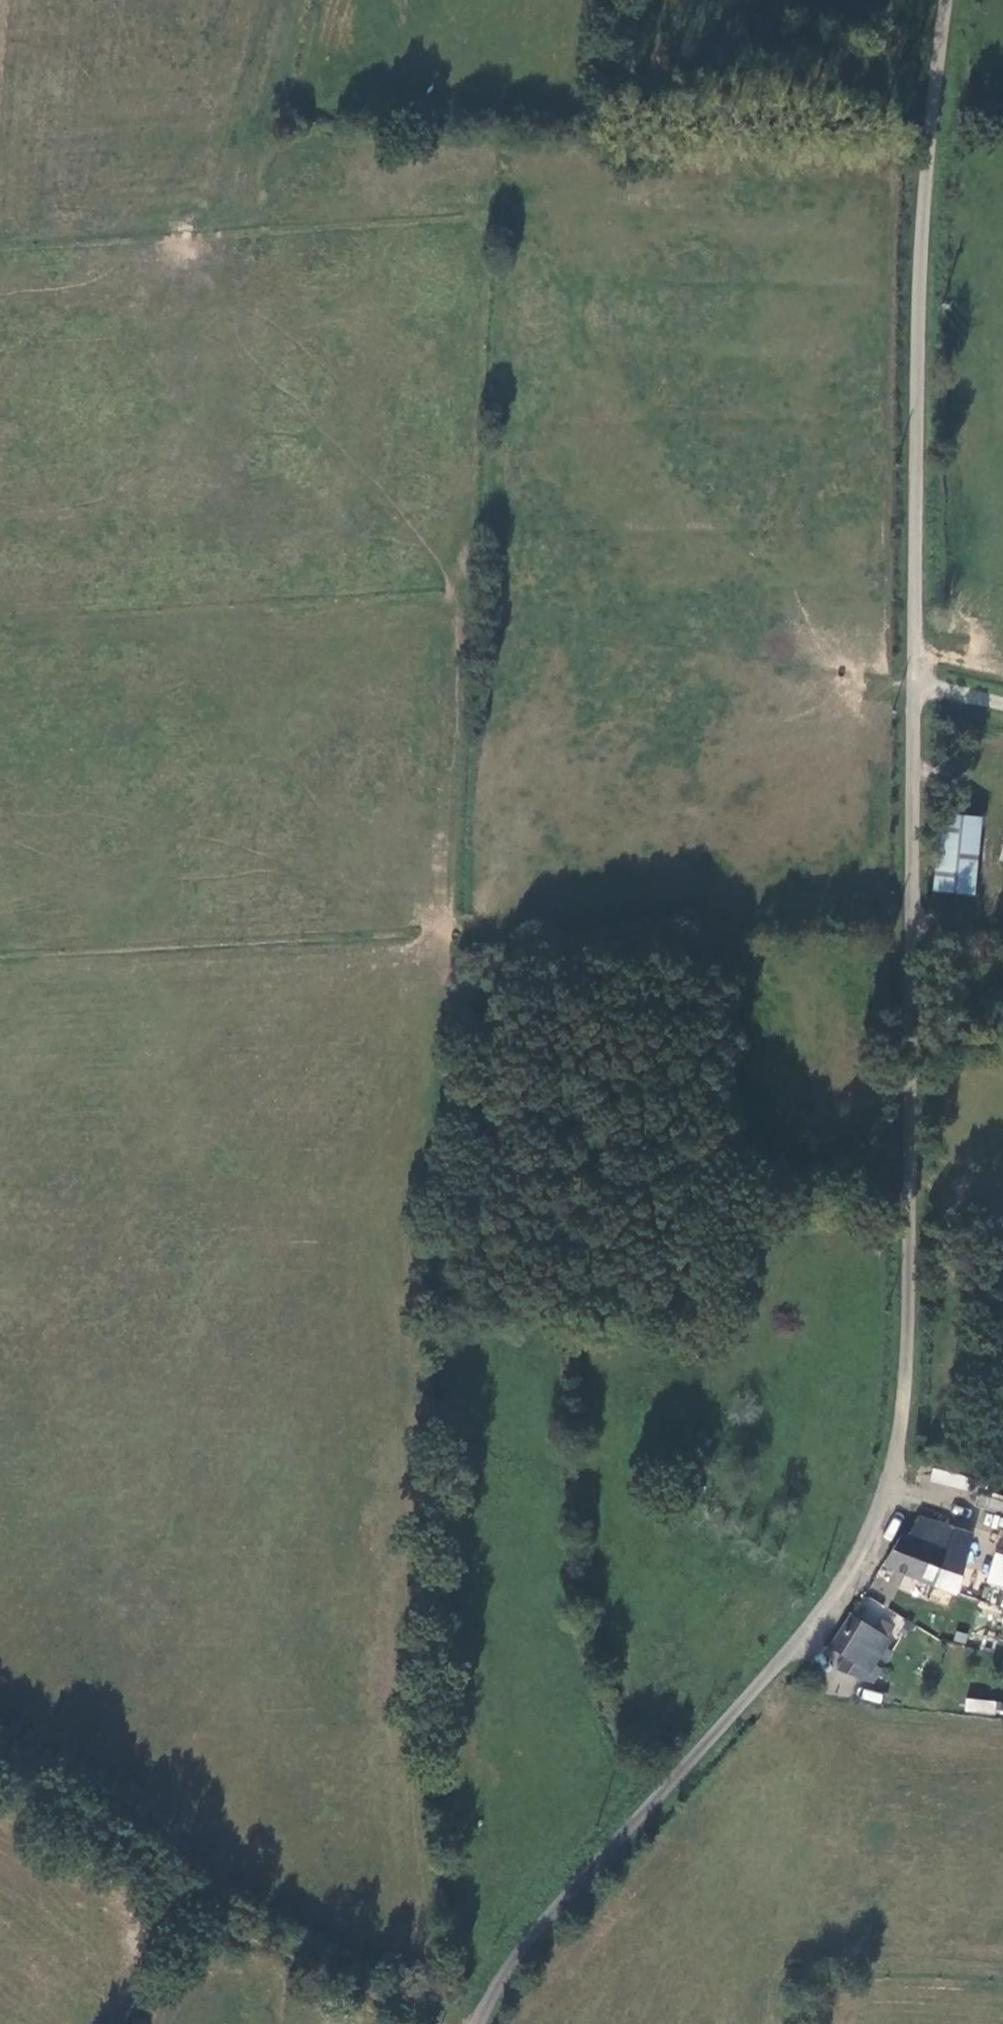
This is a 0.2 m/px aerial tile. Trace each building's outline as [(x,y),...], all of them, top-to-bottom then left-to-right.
[(940,814),(934,889),(973,893),(979,819),(940,814)] [(932,1471),(930,1483),(966,1487),(967,1474),(932,1471)] [(1002,1513),(1002,1495),(991,1492),(986,1507),(1002,1513)] [(886,1563),(936,1586),(956,1529),(921,1515),(909,1539),(903,1537),(886,1563)] [(985,1582),(1002,1587),(1002,1553),(994,1551),(985,1582)] [(852,1614),(829,1646),(853,1660),(863,1645),(872,1651),(882,1634),(852,1614)] [(964,1711),(1002,1715),(1002,1707),(1002,1702),(965,1698),(964,1711)]
